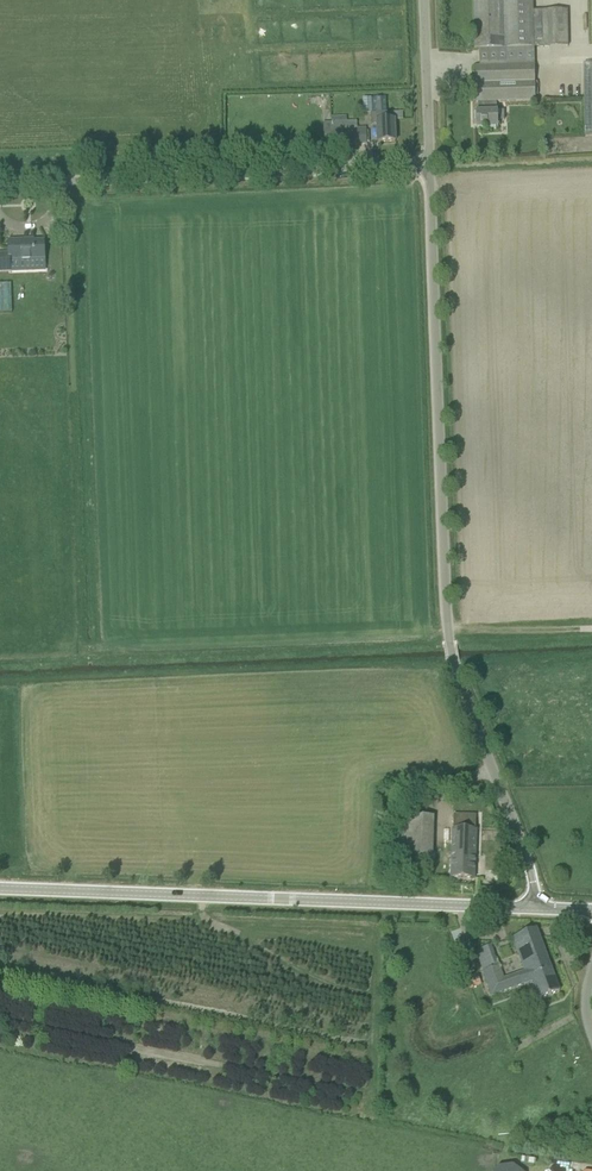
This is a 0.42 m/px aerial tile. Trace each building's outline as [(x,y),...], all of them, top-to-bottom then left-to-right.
[(474,32),(533,30),(568,29),(567,11),(533,12),(533,0),(473,0),(474,32)] [(256,34),(256,22),(235,23),(236,35),(256,34)] [(227,35),(226,23),(206,24),(206,36),(227,35)] [(476,113),(476,130),(498,129),(497,121),(504,121),(504,112),(494,112),(494,103),(535,101),(534,49),(568,48),(568,29),(533,30),(474,32),(474,51),(479,51),(479,54),(479,68),(475,68),(476,103),(478,103),(478,113),(476,113)] [(591,136),(591,64),(583,64),(584,136),(591,136)] [(372,99),(373,113),(388,112),(387,98),(372,99)] [(387,121),(387,114),(371,115),(372,126),(377,126),(378,143),(395,143),(394,121),(387,121)] [(365,129),(347,130),(347,123),(332,124),(333,131),(333,134),(333,146),(366,144),(365,132),(365,129)] [(45,263),(44,242),(28,243),(28,241),(9,241),(9,255),(0,255),(0,272),(45,271),(45,263)] [(11,283),(0,284),(0,313),(13,312),(11,283)] [(475,831),(476,816),(454,815),(451,878),(474,879),(476,831),(475,831)] [(432,860),(432,851),(398,850),(397,859),(432,860)] [(559,992),(536,929),(513,938),(526,972),(503,980),(498,967),(484,972),(492,995),(521,985),(521,984),(532,980),(539,1000),(559,992)] [(494,955),(491,946),(476,951),(479,960),(494,955)] [(465,978),(469,990),(481,986),(477,973),(465,978)] [(474,1168),(464,1169),(463,1161),(442,1162),(442,1170),(475,1170),(474,1168)]
